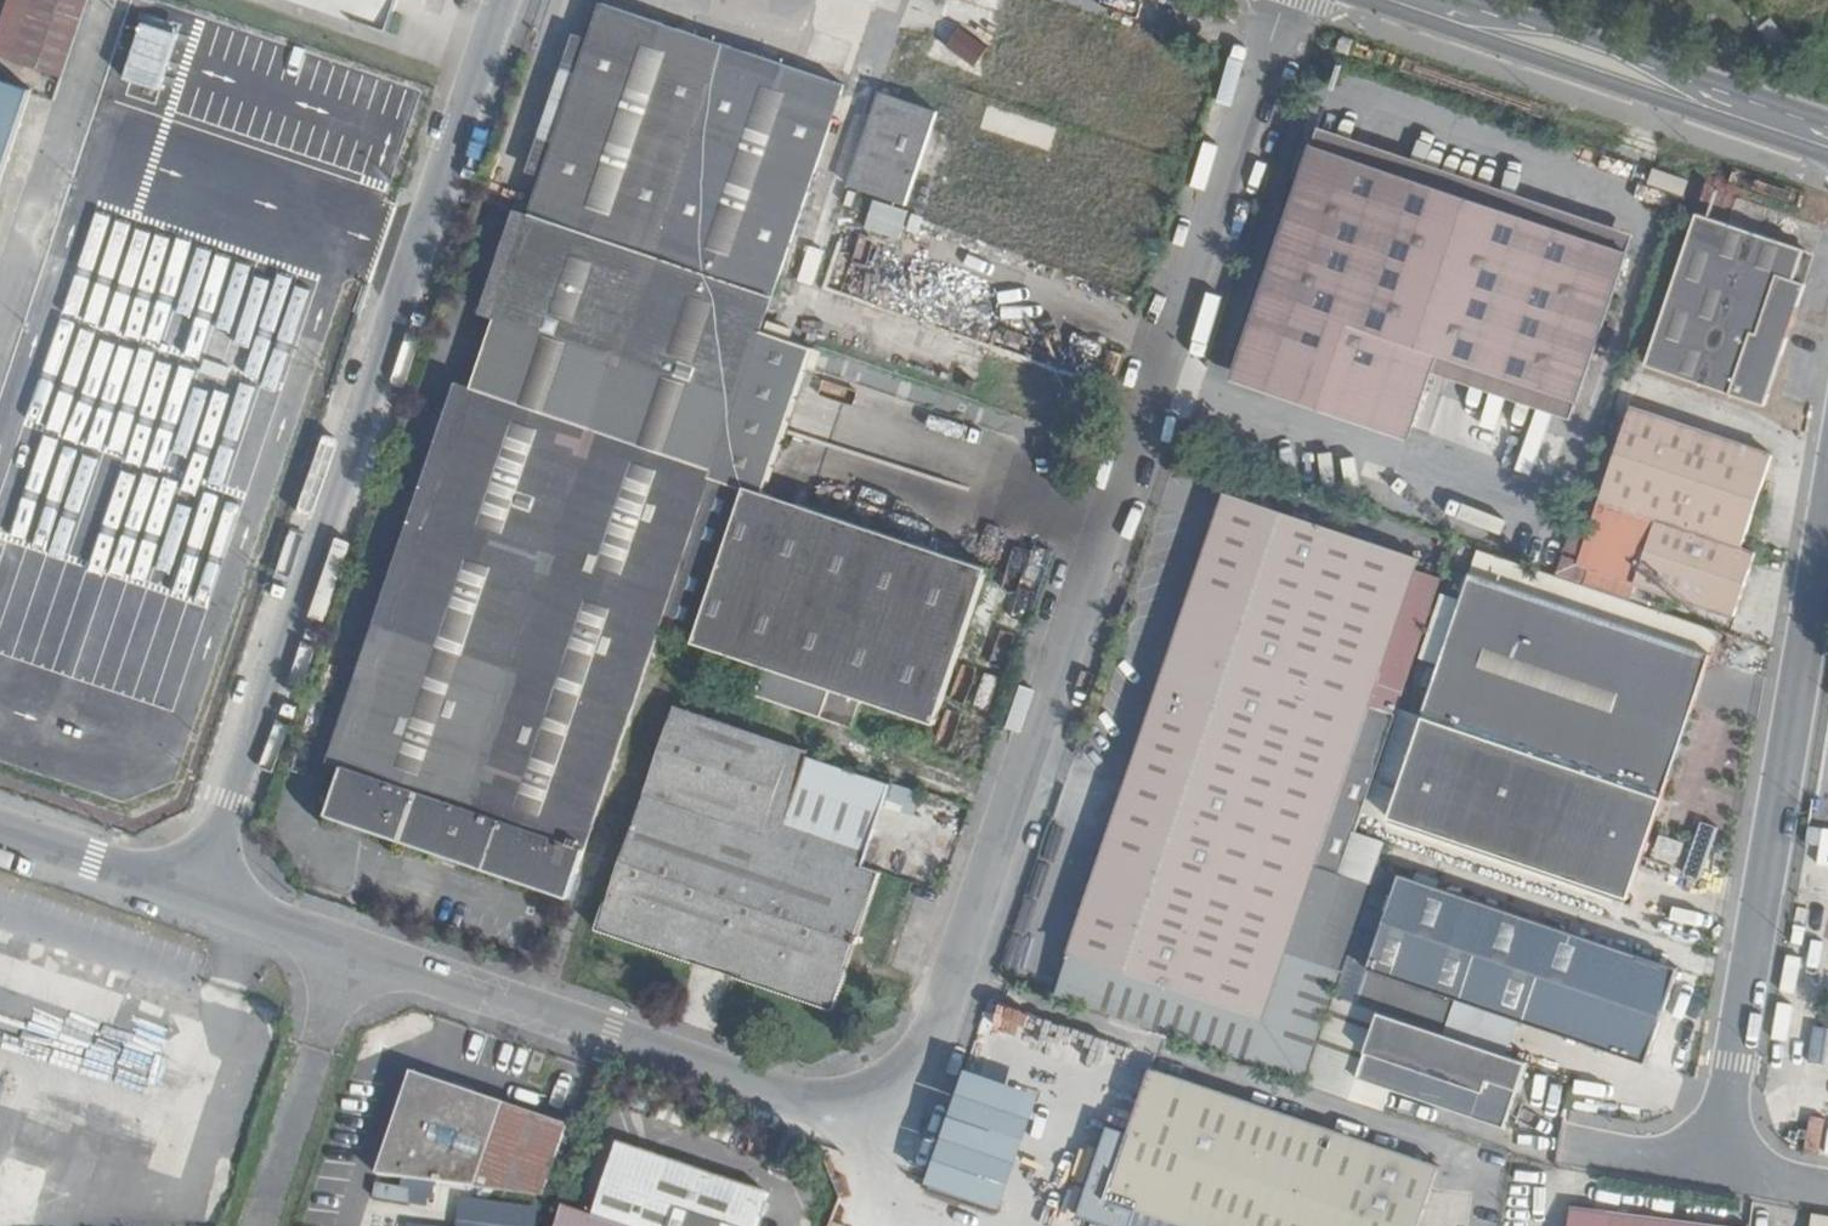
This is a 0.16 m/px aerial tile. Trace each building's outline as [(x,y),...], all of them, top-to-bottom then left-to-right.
[(88,0),(6,0),(0,20),(0,56),(62,76),(88,0)] [(394,0),(240,0),(378,48),(394,0)] [(526,219),(766,303),(840,88),(601,6),(526,219)] [(142,21),(123,77),(161,89),(180,33),(142,21)] [(810,32),(800,61),(840,74),(850,46),(810,32)] [(32,90),(0,79),(0,185),(32,90)] [(936,112),(879,92),(847,185),(905,205),(936,112)] [(1576,409),(1628,259),(1314,150),(1238,375),(1414,435),(1444,360),(1576,409)] [(1693,208),(1688,223),(1797,259),(1801,246),(1693,208)] [(474,313),(491,320),(526,219),(507,212),(474,313)] [(661,616),(710,469),(726,423),(778,440),(802,367),(812,341),(759,324),(766,303),(526,219),(474,369),(325,814),(568,896),(658,626),(661,616)] [(1797,259),(1688,223),(1642,361),(1760,404),(1801,280),(1791,278),(1797,259)] [(1591,560),(1586,585),(1647,606),(1655,580),(1744,608),(1761,554),(1743,549),(1772,460),(1634,410),(1584,557),(1591,560)] [(733,476),(749,481),(701,630),(698,639),(767,662),(757,693),(855,728),(866,698),(937,723),(991,568),(763,486),(778,440),(726,423),(710,469),(733,476)] [(679,633),(682,624),(733,476),(710,469),(661,616),(658,626),(679,633)] [(733,476),(682,624),(679,633),(698,639),(701,630),(749,481),(733,476)] [(1257,1017),(1418,558),(1226,493),(1065,952),(1257,1017)] [(1661,793),(1708,652),(1466,572),(1419,710),(1661,793)] [(708,678),(714,664),(694,657),(689,672),(708,678)] [(895,786),(675,707),(600,926),(835,1008),(881,875),(864,870),(895,786)] [(1641,1068),(1673,976),(1400,874),(1367,967),(1641,1068)] [(1521,1058),(1378,1007),(1357,1074),(1503,1124),(1521,1058)] [(1439,1163),(1151,1064),(1128,1133),(1108,1126),(1079,1214),(1115,1225),(1132,1225),(1139,1206),(1202,1225),(1418,1225),(1439,1163)] [(915,1187),(993,1210),(1028,1094),(949,1070),(915,1187)] [(543,1189),(567,1120),(414,1072),(381,1175),(543,1189)] [(628,1141),(602,1216),(632,1225),(681,1225),(688,1212),(728,1225),(756,1225),(768,1190),(628,1141)] [(1057,1180),(1052,1206),(1069,1210),(1075,1184),(1057,1180)] [(542,1205),(464,1200),(462,1225),(541,1225),(542,1205)] [(1569,1213),(1568,1225),(1664,1225),(1569,1213)]
